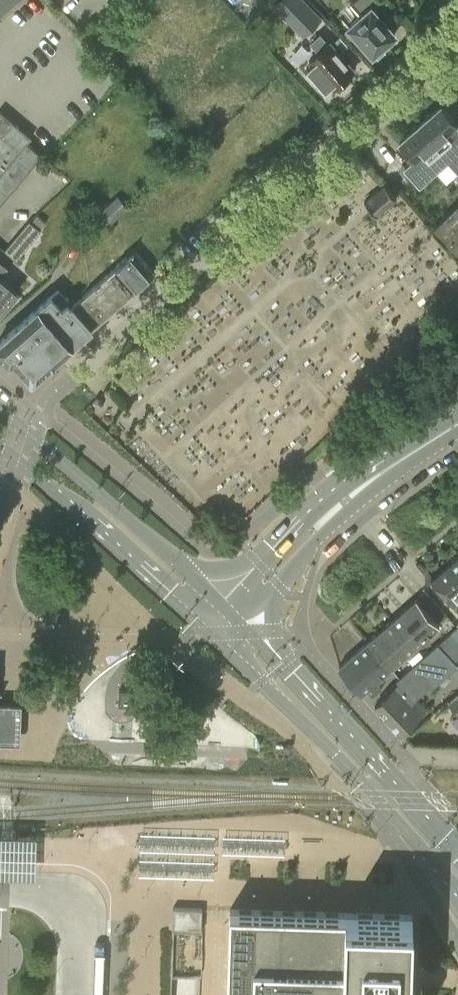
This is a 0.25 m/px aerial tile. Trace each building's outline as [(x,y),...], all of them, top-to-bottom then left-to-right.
[(18,0),(0,0),(0,16),(18,0)] [(320,17),(303,0),(277,0),(273,4),(302,34),(320,17)] [(350,1),(360,12),(344,25),(371,56),(398,33),(372,4),(377,0),(352,0),(350,1)] [(311,40),(318,48),(307,58),(333,88),(355,68),(329,39),(326,41),(319,33),(311,40)] [(442,106),(400,142),(414,158),(405,166),(419,183),(449,157),(457,167),(457,127),(455,124),(456,123),(442,106)] [(41,154),(25,141),(31,135),(0,109),(0,110),(0,203),(41,154)] [(364,197),(377,214),(396,199),(383,182),(364,197)] [(128,208),(117,196),(100,210),(111,223),(128,208)] [(435,227),(457,250),(457,204),(435,227)] [(29,220),(4,249),(0,246),(0,270),(2,271),(14,257),(16,260),(41,231),(29,220)] [(60,290),(0,342),(0,350),(10,362),(15,359),(29,375),(31,376),(33,377),(35,377),(36,377),(38,376),(93,328),(93,327),(157,272),(138,250),(74,305),(60,290)] [(17,291),(0,277),(0,311),(17,291)] [(456,558),(431,580),(457,611),(457,560),(456,558)] [(415,600),(391,621),(414,647),(438,626),(415,600)] [(414,647),(391,621),(367,641),(371,646),(391,667),(414,647)] [(400,682),(375,706),(401,733),(426,710),(415,698),(429,686),(431,689),(457,665),(457,625),(398,680),(400,682)] [(371,646),(367,641),(339,666),(362,692),(391,667),(371,646)] [(118,705),(132,706),(133,690),(118,690),(118,705)] [(457,712),(457,694),(449,702),(457,712)] [(21,743),(21,739),(22,704),(11,703),(0,702),(0,742),(21,743)] [(0,837),(0,877),(36,878),(37,838),(0,837)] [(201,931),(202,908),(172,908),(172,930),(201,931)] [(412,915),(229,909),(227,994),(410,994),(412,915)]
